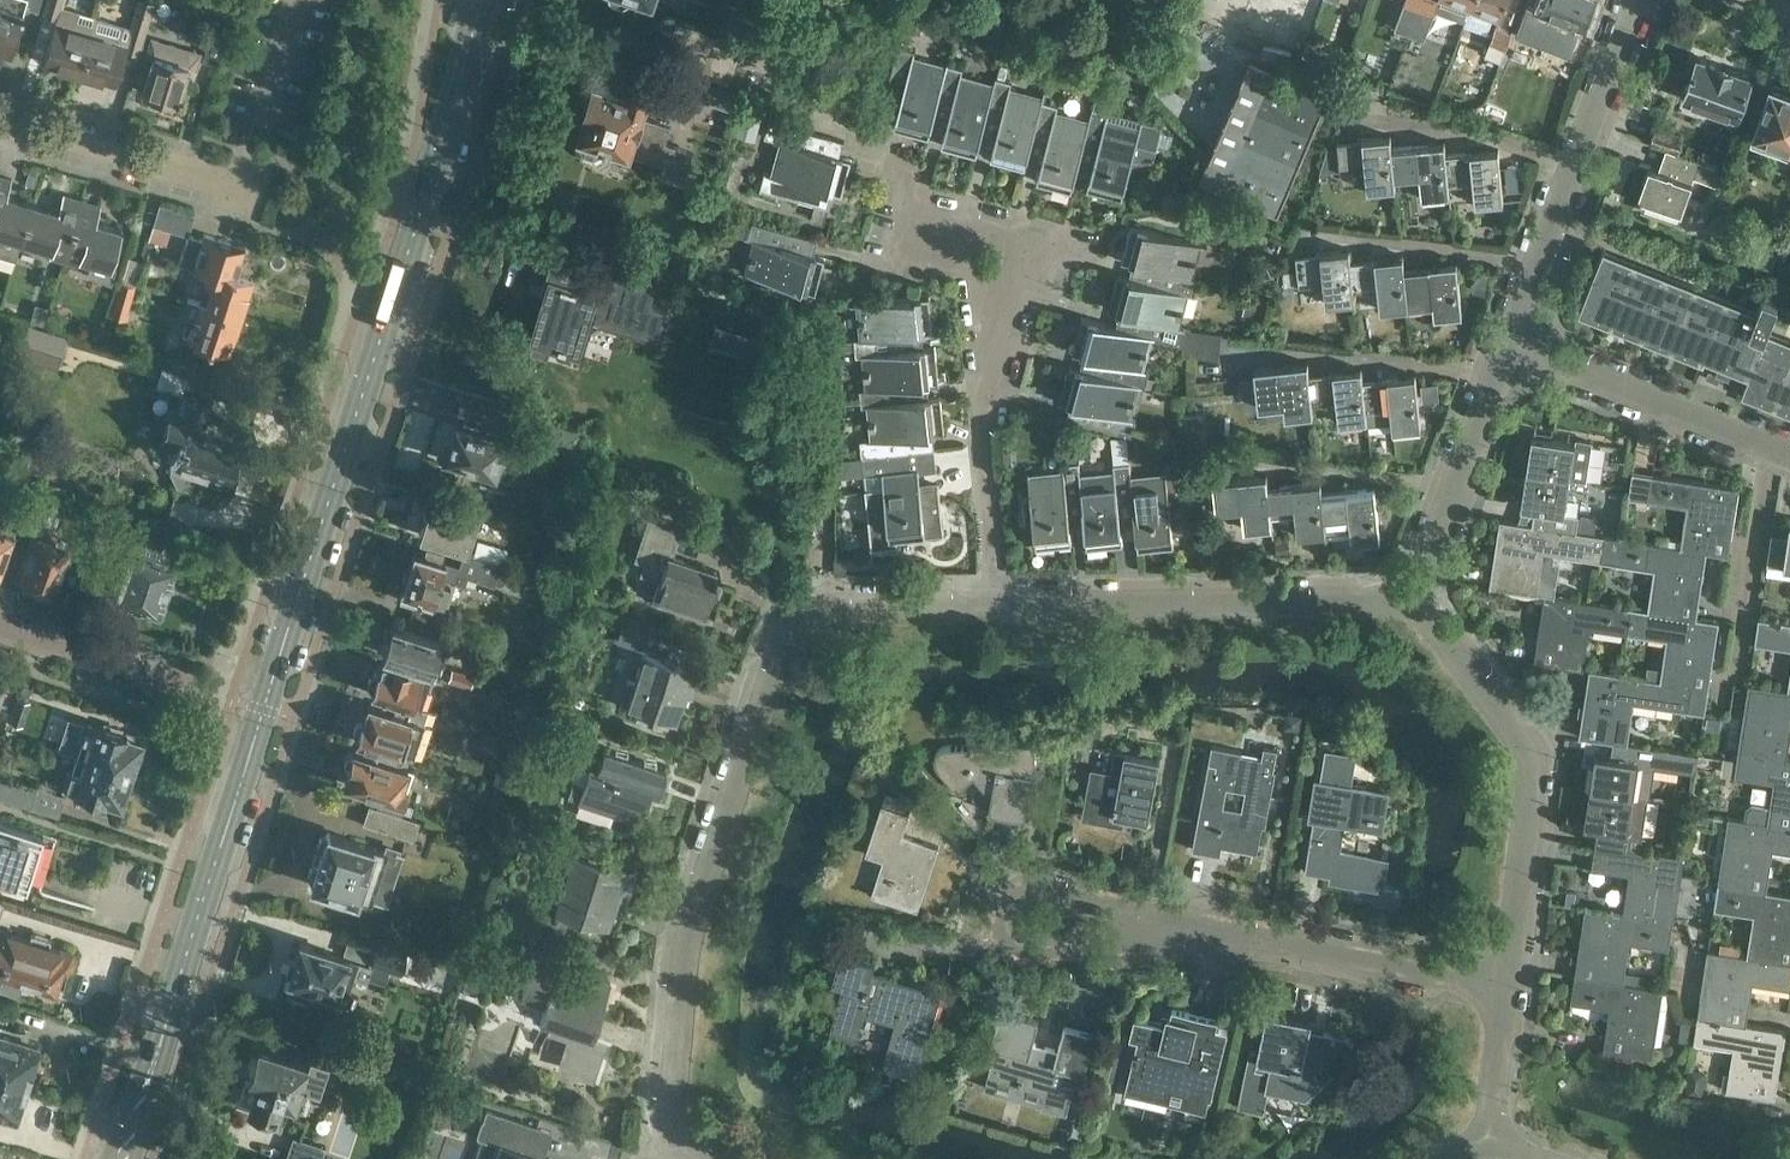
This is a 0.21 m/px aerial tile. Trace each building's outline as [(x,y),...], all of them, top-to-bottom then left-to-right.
[(11,52),(23,13),(22,12),(24,6),(37,10),(40,0),(0,0),(0,49),(11,52)] [(43,13),(58,18),(45,62),(79,72),(96,16),(62,6),(64,0),(47,0),(43,13)] [(79,72),(114,82),(127,38),(142,43),(154,1),(150,0),(138,0),(130,26),(96,16),(79,72)] [(1321,0),(1246,0),(1236,27),(1302,52),(1321,0)] [(1410,33),(1423,0),(1406,0),(1396,27),(1410,33)] [(1425,38),(1436,10),(1465,20),(1469,9),(1470,9),(1473,0),(1423,0),(1410,33),(1425,38)] [(1470,9),(1487,15),(1483,28),(1493,32),(1486,51),(1501,57),(1511,30),(1497,24),(1506,0),(1473,0),(1470,9)] [(1542,9),(1584,24),(1593,0),(1545,0),(1542,9)] [(1517,66),(1505,61),(1493,93),(1517,102),(1528,70),(1546,22),(1534,18),(1528,33),(1517,66)] [(731,85),(738,64),(745,41),(678,20),(669,46),(694,55),(690,68),(689,71),(731,85)] [(211,31),(203,60),(217,64),(226,35),(211,31)] [(200,52),(152,38),(147,53),(154,55),(144,91),(178,101),(188,65),(195,67),(200,52)] [(889,87),(882,111),(883,111),(890,87),(904,91),(895,126),(896,126),(930,135),(932,125),(938,105),(937,105),(940,95),(947,68),(915,59),(917,50),(900,45),(889,87)] [(1697,54),(1682,94),(1737,115),(1752,75),(1697,54)] [(1250,59),(1199,178),(1217,186),(1209,204),(1227,212),(1235,194),(1278,212),(1323,107),(1328,109),(1334,95),(1250,59)] [(940,95),(937,105),(938,105),(950,109),(945,129),(941,143),(977,153),(980,138),(994,84),(962,75),(964,66),(949,62),(947,68),(940,95)] [(594,155),(601,150),(629,159),(632,148),(665,159),(661,172),(684,180),(694,151),(663,140),(669,125),(643,116),(654,84),(623,73),(618,87),(595,80),(595,86),(589,87),(584,102),(587,107),(586,111),(588,112),(580,134),(582,134),(579,141),(586,152),(594,155)] [(685,74),(679,89),(680,90),(736,110),(741,94),(685,74)] [(994,84),(980,138),(995,142),(991,157),(1026,166),(1028,162),(1027,162),(1044,99),(1044,97),(1010,89),(1013,79),(997,75),(994,84)] [(1746,156),(1755,160),(1765,131),(1782,137),(1779,148),(1789,152),(1789,88),(1772,81),(1746,156)] [(1077,169),(1078,169),(1091,173),(1087,186),(1122,196),(1132,160),(1155,156),(1163,125),(1143,120),(1111,110),(1106,109),(1109,97),(1097,94),(1089,121),(1077,169)] [(1027,162),(1028,162),(1041,165),(1037,180),(1072,190),(1078,169),(1077,169),(1089,121),(1057,113),(1060,104),(1044,99),(1027,162)] [(755,141),(762,113),(742,108),(736,136),(755,141)] [(817,147),(821,132),(770,118),(765,135),(785,141),(776,173),(764,170),(760,186),(828,205),(832,189),(842,192),(852,157),(817,147)] [(1651,144),(1671,150),(1678,153),(1684,136),(1657,127),(1651,144)] [(1328,148),(1321,171),(1366,167),(1368,188),(1396,186),(1395,176),(1392,146),(1391,134),(1337,139),(1337,147),(1328,148)] [(1445,141),(1392,146),(1395,176),(1420,173),(1422,195),(1450,192),(1449,183),(1446,153),(1445,141)] [(1498,148),(1446,153),(1449,183),(1473,180),(1475,201),(1503,199),(1498,148)] [(1646,200),(1643,210),(1679,222),(1694,175),(1720,184),(1726,169),(1678,153),(1671,150),(1664,171),(1649,167),(1639,198),(1646,200)] [(1509,162),(1508,186),(1520,187),(1520,163),(1509,162)] [(13,259),(19,239),(30,201),(6,194),(12,177),(0,173),(0,255),(13,259)] [(1716,192),(1706,221),(1721,226),(1731,198),(1716,192)] [(30,201),(19,239),(50,249),(48,256),(63,261),(83,198),(64,193),(59,210),(30,201)] [(83,198),(63,261),(75,264),(77,257),(89,260),(85,275),(104,281),(110,283),(115,267),(112,266),(123,229),(96,221),(101,204),(83,198)] [(829,208),(816,204),(812,218),(825,221),(829,208)] [(194,218),(161,207),(150,242),(166,247),(172,230),(187,234),(194,218)] [(790,245),(794,231),(752,219),(748,235),(758,237),(748,272),(815,290),(825,255),(790,245)] [(1133,260),(1129,276),(1182,291),(1193,294),(1198,277),(1188,274),(1197,241),(1131,223),(1121,257),(1133,260)] [(187,234),(178,263),(211,274),(202,300),(241,313),(252,279),(236,273),(245,246),(205,233),(203,239),(187,234)] [(1760,307),(1739,299),(1605,245),(1580,305),(1598,313),(1600,308),(1612,313),(1609,321),(1611,322),(1614,314),(1625,318),(1624,323),(1660,337),(1662,333),(1673,338),(1670,346),(1672,346),(1675,338),(1687,343),(1685,347),(1704,355),(1708,347),(1723,353),(1716,370),(1744,382),(1750,368),(1768,327),(1780,299),(1765,294),(1760,307)] [(1777,254),(1758,247),(1753,263),(1771,270),(1777,254)] [(1349,248),(1295,253),(1298,283),(1324,281),(1326,302),(1355,299),(1354,289),(1350,260),(1349,248)] [(604,267),(564,255),(564,256),(556,253),(545,288),(550,290),(547,299),(536,333),(537,333),(533,348),(532,347),(530,352),(548,357),(554,338),(561,340),(561,342),(568,344),(569,342),(578,345),(587,316),(599,320),(600,319),(630,328),(630,329),(639,332),(640,331),(658,337),(664,318),(665,318),(667,310),(651,304),(651,303),(650,303),(655,287),(646,284),(646,283),(624,276),(624,277),(617,275),(617,274),(608,271),(605,282),(600,280),(604,267)] [(1403,255),(1350,260),(1354,289),(1378,287),(1380,308),(1408,306),(1407,295),(1404,266),(1403,255)] [(1456,261),(1404,266),(1407,295),(1408,306),(1432,303),(1433,314),(1461,312),(1456,261)] [(159,267),(142,263),(138,278),(155,282),(159,267)] [(1119,310),(1115,323),(1148,333),(1158,335),(1157,337),(1183,344),(1188,326),(1185,326),(1185,325),(1174,322),(1182,291),(1129,276),(1118,273),(1109,307),(1119,310)] [(1773,277),(1767,291),(1789,299),(1789,283),(1773,277)] [(134,285),(120,281),(110,314),(125,318),(134,285)] [(1263,296),(1245,292),(1241,313),(1258,316),(1263,296)] [(865,333),(855,334),(857,352),(868,351),(898,348),(897,333),(923,330),(933,329),(929,294),(862,301),(865,333)] [(182,314),(196,318),(189,338),(196,340),(192,351),(210,356),(213,346),(228,351),(241,313),(202,300),(201,301),(188,296),(182,314)] [(1084,353),(1081,367),(1080,369),(1134,383),(1145,386),(1149,371),(1138,368),(1148,333),(1115,323),(1082,314),(1072,350),(1084,353)] [(27,324),(16,357),(55,369),(66,336),(27,324)] [(1188,326),(1183,344),(1181,353),(1217,358),(1221,331),(1188,326)] [(1768,327),(1744,382),(1742,386),(1762,393),(1763,389),(1775,394),(1772,402),(1774,402),(1777,395),(1789,399),(1787,404),(1789,405),(1789,336),(1768,327)] [(871,384),(861,385),(863,404),(873,403),(905,399),(903,384),(928,381),(939,380),(938,376),(935,344),(905,347),(898,348),(868,351),(870,376),(871,384)] [(1254,366),(1254,369),(1259,415),(1284,413),(1285,415),(1313,412),(1312,402),(1308,373),(1307,360),(1254,366)] [(1069,364),(1065,376),(1059,399),(1071,402),(1067,417),(1132,435),(1136,419),(1125,416),(1134,383),(1080,369),(1081,367),(1069,364)] [(1361,368),(1308,373),(1312,402),(1336,400),(1338,421),(1366,419),(1365,408),(1362,379),(1361,368)] [(1416,374),(1362,379),(1365,408),(1389,406),(1392,428),(1421,425),(1416,374)] [(1437,383),(1422,384),(1423,400),(1439,398),(1437,383)] [(180,445),(175,464),(172,471),(178,484),(190,487),(195,470),(207,474),(206,477),(221,482),(222,479),(227,480),(244,428),(239,427),(240,425),(225,420),(224,422),(203,415),(208,400),(182,391),(177,407),(171,405),(160,439),(180,445)] [(877,434),(862,436),(864,454),(904,450),(909,449),(908,434),(932,432),(944,430),(940,396),(905,399),(873,403),(877,434)] [(426,446),(434,416),(413,410),(404,440),(426,446)] [(536,444),(574,456),(581,432),(544,420),(536,444)] [(484,431),(454,422),(444,454),(505,473),(511,470),(514,459),(512,454),(518,436),(486,425),(484,431)] [(1531,434),(1526,469),(1569,476),(1571,459),(1589,462),(1591,445),(1590,445),(1590,443),(1531,434)] [(864,454),(865,471),(867,485),(866,485),(872,545),(900,542),(899,537),(943,532),(938,483),(919,485),(917,466),(906,467),(904,450),(864,454)] [(1085,526),(1080,475),(1079,459),(1062,461),(1063,470),(1028,474),(1030,495),(1023,496),(1025,520),(1033,519),(1036,545),(1070,541),(1069,528),(1083,526),(1085,526)] [(1206,462),(1191,460),(1188,477),(1203,479),(1206,462)] [(1115,472),(1080,475),(1085,526),(1083,526),(1085,545),(1121,541),(1120,528),(1134,527),(1136,526),(1130,478),(1129,461),(1114,462),(1115,472)] [(1165,474),(1130,478),(1136,526),(1134,527),(1136,547),(1173,543),(1169,504),(1185,502),(1180,462),(1164,464),(1165,474)] [(1569,476),(1526,469),(1520,504),(1535,506),(1532,523),(1577,529),(1579,513),(1574,512),(1576,499),(1574,496),(1566,494),(1569,476)] [(1629,497),(1647,499),(1652,472),(1643,471),(1633,469),(1630,486),(1629,497)] [(1652,472),(1647,499),(1686,505),(1680,545),(1707,549),(1729,553),(1731,538),(1739,486),(1652,472)] [(1271,480),(1206,486),(1209,518),(1221,517),(1221,515),(1246,513),(1248,534),(1276,531),(1272,491),(1271,480)] [(651,492),(617,481),(613,496),(646,506),(651,492)] [(1325,486),(1272,491),(1276,531),(1277,531),(1276,522),(1300,519),(1302,540),(1330,537),(1326,498),(1325,486)] [(1379,493),(1326,498),(1330,537),(1329,528),(1353,526),(1355,547),(1384,544),(1379,493)] [(25,513),(30,497),(27,496),(21,494),(16,510),(25,513)] [(425,512),(419,530),(465,545),(476,510),(430,495),(429,501),(425,502),(422,509),(425,512)] [(30,497),(25,513),(21,526),(35,530),(19,578),(55,591),(71,545),(54,539),(58,528),(42,523),(49,503),(30,497)] [(649,514),(635,556),(645,559),(641,570),(660,577),(654,596),(705,613),(720,568),(673,552),(682,525),(649,514)] [(1532,523),(1499,517),(1489,584),(1540,592),(1540,591),(1545,592),(1556,594),(1557,582),(1556,582),(1559,561),(1552,560),(1553,552),(1602,559),(1606,534),(1577,529),(1532,523)] [(14,526),(0,521),(0,568),(14,526)] [(129,548),(113,596),(158,611),(175,560),(159,555),(163,541),(100,521),(92,546),(118,555),(122,546),(129,548)] [(1788,535),(1771,532),(1766,562),(1789,566),(1789,521),(1788,535)] [(1606,534),(1602,559),(1657,568),(1651,608),(1697,615),(1707,549),(1680,545),(1623,537),(1606,534)] [(478,539),(474,554),(500,561),(499,563),(503,564),(509,548),(478,539)] [(425,552),(413,548),(407,569),(404,570),(402,577),(404,580),(399,596),(412,600),(415,591),(432,596),(432,594),(441,597),(447,577),(464,582),(464,581),(475,584),(477,577),(500,584),(504,581),(507,572),(504,567),(498,565),(499,563),(500,561),(474,554),(463,550),(459,562),(441,557),(442,551),(427,547),(425,552)] [(523,591),(551,599),(557,580),(528,572),(523,591)] [(1596,600),(1556,594),(1545,592),(1536,651),(1534,660),(1583,667),(1589,626),(1628,632),(1632,605),(1596,600)] [(1632,605),(1628,632),(1666,637),(1659,679),(1692,683),(1708,686),(1710,671),(1718,619),(1651,608),(1632,605)] [(1758,616),(1754,641),(1789,647),(1789,621),(1758,616)] [(386,636),(382,648),(438,667),(448,636),(391,618),(390,622),(386,623),(383,631),(386,636)] [(647,642),(651,625),(623,619),(619,636),(647,642)] [(447,639),(474,647),(478,634),(452,626),(447,639)] [(633,664),(629,676),(620,701),(674,719),(684,690),(690,692),(698,667),(644,649),(638,666),(633,664)] [(372,688),(397,696),(422,704),(432,674),(382,658),(378,669),(370,671),(367,681),(372,688)] [(447,679),(470,686),(474,674),(451,666),(447,679)] [(1621,673),(1589,668),(1580,726),(1579,735),(1626,742),(1633,701),(1688,709),(1692,683),(1659,679),(1621,673)] [(1787,688),(1748,682),(1738,749),(1788,757),(1789,748),(1789,746),(1789,689),(1787,688)] [(1692,683),(1688,709),(1704,712),(1708,686),(1692,683)] [(428,706),(422,704),(397,696),(393,708),(368,700),(362,719),(356,720),(353,730),(356,734),(355,737),(383,746),(402,753),(413,756),(428,706)] [(24,723),(30,701),(16,697),(9,718),(24,723)] [(82,736),(77,752),(130,770),(141,739),(138,738),(138,735),(94,721),(94,723),(85,720),(80,735),(82,736)] [(1066,725),(1056,725),(1057,734),(1066,734),(1066,725)] [(1098,729),(1081,726),(1078,741),(1095,744),(1098,729)] [(937,751),(935,759),(937,765),(958,788),(973,774),(991,795),(988,808),(1016,814),(1023,814),(1027,811),(1029,811),(1032,808),(1040,774),(1037,773),(1037,741),(951,741),(944,743),(941,745),(937,751)] [(1261,758),(1240,754),(1242,747),(1212,741),(1197,817),(1192,846),(1206,848),(1220,851),(1222,837),(1253,843),(1258,821),(1265,822),(1267,810),(1265,810),(1268,792),(1277,745),(1263,743),(1261,758)] [(1308,816),(1313,817),(1304,868),(1315,870),(1384,882),(1388,855),(1338,846),(1343,822),(1383,829),(1390,788),(1352,782),(1353,779),(1351,779),(1356,750),(1325,745),(1319,776),(1314,775),(1308,816)] [(383,746),(380,755),(352,746),(351,749),(344,752),(342,758),(347,764),(345,768),(348,769),(345,779),(380,791),(377,800),(381,801),(403,809),(411,811),(413,805),(400,801),(412,766),(399,761),(402,753),(383,746)] [(1653,746),(1650,762),(1650,763),(1695,769),(1698,753),(1653,746)] [(1093,768),(1084,813),(1130,821),(1131,815),(1149,818),(1161,755),(1117,747),(1112,772),(1093,768)] [(588,766),(577,800),(639,820),(649,790),(658,793),(666,769),(602,748),(595,768),(588,766)] [(1788,757),(1738,749),(1736,758),(1698,753),(1695,769),(1711,771),(1711,773),(1733,775),(1772,781),(1769,805),(1752,803),(1746,807),(1744,818),(1789,825),(1789,757),(1788,757)] [(130,770),(77,752),(71,770),(69,770),(64,783),(73,786),(73,789),(116,803),(117,800),(120,801),(130,770)] [(1595,753),(1590,788),(1632,795),(1637,760),(1595,753)] [(32,807),(59,816),(64,799),(60,798),(62,794),(38,786),(37,790),(0,779),(0,797),(32,807)] [(1632,795),(1590,788),(1584,823),(1598,825),(1596,835),(1595,842),(1639,849),(1642,832),(1647,797),(1632,795)] [(910,810),(883,801),(882,800),(865,851),(881,856),(870,891),(917,907),(939,843),(903,831),(907,818),(910,810)] [(403,809),(381,801),(379,808),(370,806),(364,823),(414,839),(419,821),(401,815),(403,809)] [(1789,852),(1789,825),(1744,818),(1728,815),(1717,882),(1766,889),(1768,881),(1773,849),(1789,852)] [(25,886),(42,833),(0,820),(0,878),(25,886)] [(369,900),(370,898),(386,904),(403,852),(399,851),(400,848),(385,843),(384,847),(327,829),(326,833),(319,835),(316,843),(320,849),(316,861),(309,863),(306,872),(310,878),(309,880),(369,900)] [(1639,849),(1595,842),(1591,868),(1630,874),(1624,914),(1672,921),(1682,855),(1639,849)] [(557,878),(549,904),(611,925),(621,893),(626,894),(634,871),(574,851),(564,880),(557,878)] [(1766,889),(1717,882),(1713,907),(1752,913),(1745,954),(1789,961),(1789,893),(1766,889)] [(1672,921),(1624,914),(1584,908),(1576,965),(1574,973),(1644,984),(1646,975),(1624,971),(1628,941),(1668,947),(1672,921)] [(74,953),(70,950),(47,943),(49,936),(30,930),(28,937),(0,928),(0,969),(1,969),(0,974),(0,981),(16,986),(19,975),(52,985),(59,965),(64,966),(70,965),(74,953)] [(369,962),(374,945),(348,937),(343,953),(369,962)] [(346,993),(352,976),(366,981),(367,977),(384,983),(389,969),(401,972),(406,955),(376,945),(371,961),(369,961),(368,964),(357,960),(357,959),(299,939),(294,956),(288,959),(285,968),(289,972),(288,974),(293,975),(288,988),(309,995),(313,982),(346,993)] [(1745,954),(1707,948),(1697,1014),(1745,1022),(1746,1012),(1751,980),(1789,986),(1789,984),(1789,961),(1745,954)] [(843,983),(830,1029),(856,1036),(864,1010),(896,1019),(883,1063),(918,1073),(942,989),(872,969),(874,959),(840,949),(832,980),(843,983)] [(533,955),(520,996),(542,1004),(538,1016),(572,1027),(568,1041),(582,1045),(586,1032),(591,1034),(609,980),(533,955)] [(483,990),(488,960),(470,957),(464,987),(483,990)] [(1644,984),(1574,973),(1570,1000),(1610,1006),(1605,1039),(1603,1047),(1652,1054),(1662,987),(1644,984)] [(1143,1018),(1130,1074),(1127,1086),(1174,1097),(1176,1086),(1200,1091),(1218,1016),(1203,1012),(1166,1003),(1161,1022),(1143,1018)] [(994,1029),(986,1059),(995,1061),(993,1070),(1045,1084),(1040,1102),(1067,1110),(1078,1068),(1085,1070),(1096,1029),(1081,1025),(1065,1020),(1058,1047),(1034,1040),(1039,1020),(1001,1010),(995,1030),(994,1029)] [(1265,1012),(1257,1051),(1250,1050),(1239,1107),(1264,1112),(1269,1089),(1306,1096),(1348,1058),(1352,1054),(1354,1044),(1352,1039),(1348,1036),(1308,1028),(1310,1021),(1296,1018),(1265,1012)] [(1783,1028),(1745,1022),(1697,1014),(1696,1020),(1694,1035),(1731,1041),(1724,1087),(1751,1091),(1773,1094),(1783,1028)] [(25,1076),(36,1040),(29,1038),(29,1030),(18,1029),(3,1025),(0,1024),(0,1068),(25,1076)] [(259,1046),(251,1071),(245,1069),(236,1095),(250,1099),(249,1101),(283,1113),(284,1109),(291,1112),(296,1095),(301,1096),(304,1089),(313,1092),(325,1056),(309,1050),(307,1057),(289,1051),(288,1056),(259,1046)] [(1121,1059),(1112,1057),(1107,1077),(1117,1080),(1121,1059)] [(14,1113),(25,1076),(0,1068),(0,1108),(14,1113)] [(496,1158),(546,1158),(536,1156),(545,1129),(486,1110),(483,1121),(481,1120),(476,1135),(478,1136),(477,1137),(500,1145),(496,1158)] [(286,1158),(321,1158),(325,1146),(294,1135),(286,1158)]
